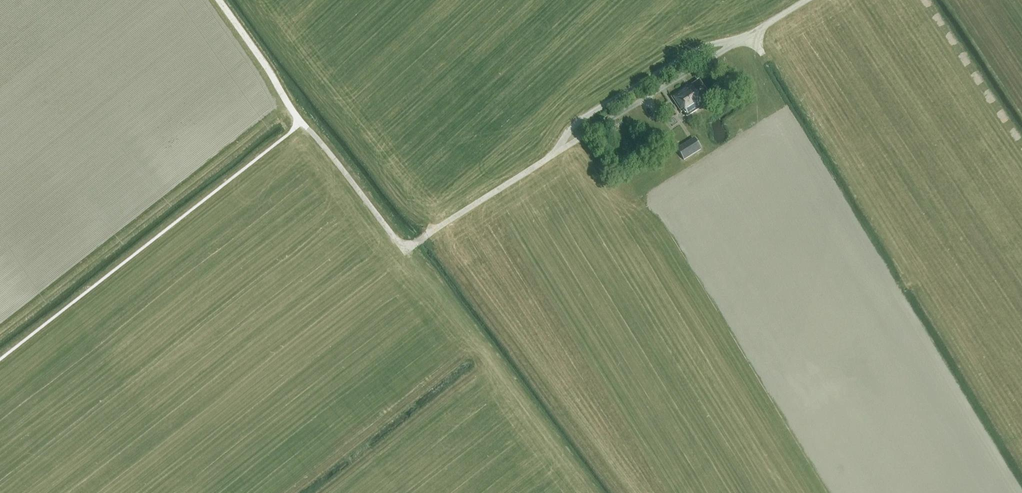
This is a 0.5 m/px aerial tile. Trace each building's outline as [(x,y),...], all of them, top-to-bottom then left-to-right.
[(711,99),(699,80),(688,87),(688,86),(671,97),(682,113),(686,115),(701,106),(711,99)] [(684,161),(701,149),(694,138),(677,149),(684,161)]
